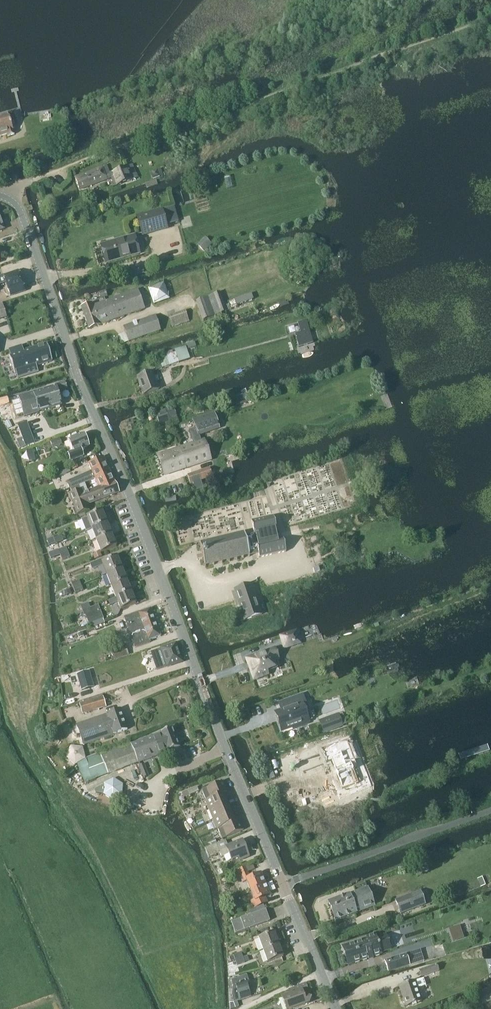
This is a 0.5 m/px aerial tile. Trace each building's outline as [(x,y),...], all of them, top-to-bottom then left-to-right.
[(0,118),(0,137),(8,134),(9,136),(14,134),(13,129),(15,129),(13,124),(14,123),(13,121),(10,122),(8,116),(0,119),(0,118)] [(112,176),(108,166),(76,177),(81,190),(115,178),(118,187),(139,180),(138,176),(136,177),(135,175),(137,174),(134,167),(129,169),(129,168),(115,173),(115,174),(112,176)] [(152,175),(154,180),(155,181),(161,179),(159,172),(152,175)] [(160,186),(159,183),(159,181),(147,184),(149,189),(160,186)] [(139,217),(143,234),(168,227),(164,210),(139,217)] [(135,236),(102,245),(107,264),(140,254),(135,236)] [(139,269),(131,271),(133,277),(145,274),(144,271),(140,272),(139,269)] [(6,283),(21,278),(20,273),(19,273),(18,272),(4,276),(4,275),(0,276),(0,285),(6,283)] [(5,291),(5,292),(5,293),(5,294),(6,295),(7,295),(7,296),(8,296),(9,296),(10,296),(25,291),(24,290),(25,289),(21,278),(6,283),(7,288),(6,289),(5,289),(5,290),(5,291)] [(89,329),(145,309),(138,290),(93,306),(92,304),(82,308),(89,329)] [(197,301),(203,320),(226,312),(220,293),(197,301)] [(129,342),(161,331),(155,316),(123,327),(129,342)] [(306,321),(298,323),(301,333),(295,334),(299,347),(313,343),(306,321)] [(11,355),(9,356),(15,373),(17,372),(19,378),(38,372),(36,366),(53,361),(47,344),(23,351),(22,346),(9,350),(11,355)] [(186,347),(152,359),(156,371),(191,360),(186,347)] [(137,378),(143,396),(159,390),(156,383),(159,382),(157,377),(155,378),(153,372),(137,378)] [(46,389),(52,408),(62,405),(58,392),(60,391),(60,390),(68,388),(66,382),(58,384),(59,386),(46,389)] [(52,408),(46,389),(33,393),(33,394),(13,400),(18,419),(38,412),(52,408)] [(165,409),(156,412),(159,421),(169,418),(165,409)] [(199,435),(203,434),(218,428),(214,415),(193,422),(196,428),(198,435),(199,435)] [(45,431),(41,417),(23,423),(27,436),(45,431)] [(194,444),(178,449),(185,469),(203,463),(207,461),(199,435),(198,435),(196,428),(189,430),(194,444)] [(73,452),(80,449),(89,446),(88,444),(89,443),(88,440),(86,439),(84,434),(68,440),(73,451),(73,452)] [(62,444),(60,438),(51,442),(53,447),(62,444)] [(73,452),(73,451),(70,452),(68,455),(70,459),(73,460),(83,456),(80,449),(73,452)] [(185,469),(178,449),(158,456),(165,476),(185,469)] [(92,470),(80,475),(84,484),(96,479),(106,475),(107,478),(112,475),(104,457),(89,464),(92,470)] [(200,481),(203,480),(212,477),(209,468),(187,476),(190,484),(193,483),(195,491),(203,488),(200,481)] [(106,475),(96,479),(99,488),(103,499),(119,493),(112,475),(107,478),(106,475)] [(70,489),(84,484),(81,477),(67,482),(70,489)] [(87,505),(103,499),(99,488),(82,494),(81,489),(69,494),(74,508),(72,509),(74,515),(89,510),(87,505)] [(102,512),(82,520),(86,532),(91,530),(106,524),(102,512)] [(201,544),(199,544),(200,546),(201,545),(202,549),(200,549),(201,550),(202,550),(203,554),(204,558),(202,558),(203,560),(204,559),(206,565),(204,565),(205,566),(206,566),(206,567),(207,567),(207,566),(214,564),(214,565),(215,565),(215,564),(222,562),(222,564),(224,563),(223,562),(229,560),(230,562),(231,562),(231,560),(237,559),(237,560),(239,559),(239,561),(244,560),(243,557),(250,555),(272,550),(272,549),(281,547),(295,543),(293,532),(290,533),(288,527),(289,527),(286,517),(274,520),(277,531),(268,533),(267,528),(261,530),(259,521),(246,525),(248,533),(246,533),(245,532),(244,532),(245,534),(239,535),(239,534),(238,534),(238,535),(233,536),(233,535),(231,535),(232,536),(226,538),(225,537),(224,537),(224,538),(218,540),(218,539),(217,539),(217,540),(210,542),(210,541),(209,541),(209,542),(203,543),(202,544),(202,543),(200,543),(201,544)] [(96,541),(111,535),(106,524),(91,530),(96,541)] [(62,535),(49,541),(51,545),(64,540),(62,535)] [(111,535),(96,541),(100,553),(115,547),(111,535)] [(61,555),(69,552),(67,547),(59,550),(61,555)] [(107,575),(122,569),(117,558),(102,563),(107,575)] [(122,569),(107,575),(111,587),(126,581),(122,569)] [(126,581),(111,587),(116,599),(131,593),(126,581)] [(252,584),(235,590),(245,621),(262,615),(252,584)] [(116,599),(110,601),(111,605),(117,602),(120,610),(135,604),(131,593),(116,599)] [(84,611),(91,608),(89,603),(81,606),(84,611)] [(160,637),(150,609),(131,616),(134,626),(132,626),(134,631),(136,630),(141,646),(150,643),(149,641),(160,637)] [(296,632),(281,637),(284,646),(299,641),(296,632)] [(125,644),(110,649),(114,660),(129,655),(125,644)] [(182,662),(176,644),(161,649),(163,653),(155,656),(158,666),(166,663),(168,667),(182,662)] [(273,651),(250,659),(252,667),(250,668),(254,679),(268,674),(267,671),(274,668),(272,661),(276,660),(273,651)] [(89,671),(77,674),(82,691),(94,687),(89,671)] [(277,716),(282,731),(289,728),(293,727),(294,729),(305,725),(308,723),(308,722),(308,721),(305,711),(308,709),(303,694),(280,702),(283,710),(281,711),(283,714),(277,716)] [(82,714),(106,707),(103,697),(80,704),(82,714)] [(127,730),(120,710),(76,725),(83,745),(127,730)] [(330,716),(319,720),(323,733),(343,726),(341,720),(333,723),(330,716)] [(171,729),(165,732),(148,738),(150,745),(153,744),(157,755),(166,752),(178,747),(171,729)] [(108,774),(157,755),(153,744),(150,745),(148,738),(132,744),(130,741),(100,753),(108,774)] [(68,757),(76,764),(87,758),(84,748),(72,746),(68,757)] [(345,746),(323,754),(329,769),(341,798),(361,792),(345,746)] [(145,764),(140,766),(144,779),(150,777),(145,764)] [(96,789),(97,792),(104,792),(112,798),(121,794),(121,785),(114,780),(96,789)] [(203,795),(205,800),(206,801),(222,794),(227,792),(223,781),(201,790),(203,795)] [(198,791),(197,787),(181,793),(183,798),(198,791)] [(206,801),(205,800),(205,801),(209,810),(226,803),(222,794),(206,801)] [(226,803),(209,810),(213,820),(230,812),(226,803)] [(217,829),(234,822),(230,812),(213,820),(217,829),(218,829),(217,829)] [(217,829),(218,829),(222,839),(243,830),(239,820),(234,822),(217,829)] [(227,848),(219,852),(216,844),(205,849),(209,858),(220,854),(222,857),(229,854),(232,860),(238,857),(240,861),(240,860),(248,857),(249,857),(242,841),(226,848),(227,848)] [(251,891),(266,884),(261,873),(250,878),(245,867),(238,870),(243,883),(247,881),(251,891)] [(266,884),(251,891),(255,900),(251,901),(254,909),(268,903),(266,897),(270,895),(266,884)] [(375,906),(368,888),(329,903),(336,921),(375,906)] [(425,906),(421,892),(396,900),(400,914),(425,906)] [(256,926),(270,921),(266,910),(241,919),(232,923),(236,934),(245,930),(256,926)] [(270,921),(256,926),(258,932),(276,926),(273,920),(270,921)] [(463,938),(460,927),(452,929),(456,941),(463,938)] [(264,951),(279,945),(275,933),(259,939),(264,951)] [(349,964),(369,958),(369,957),(372,955),(372,956),(382,953),(381,953),(391,949),(386,934),(377,937),(376,935),(367,938),(367,940),(344,947),(349,964)] [(279,945),(264,951),(268,963),(284,957),(279,945)] [(236,961),(244,958),(242,953),(229,958),(231,963),(236,961)] [(389,972),(410,965),(406,954),(385,961),(389,972)] [(439,971),(437,965),(420,971),(422,977),(439,971)] [(252,997),(247,982),(249,982),(246,976),(231,981),(233,987),(232,996),(235,1003),(252,997)] [(422,1001),(415,981),(400,986),(407,1006),(422,1001)] [(311,999),(307,996),(304,997),(303,993),(309,991),(306,984),(290,991),(291,995),(283,998),(287,1008),(293,1008),(310,1003),(311,999)] [(480,994),(479,994),(483,1004),(490,1001),(490,989),(480,994)]
